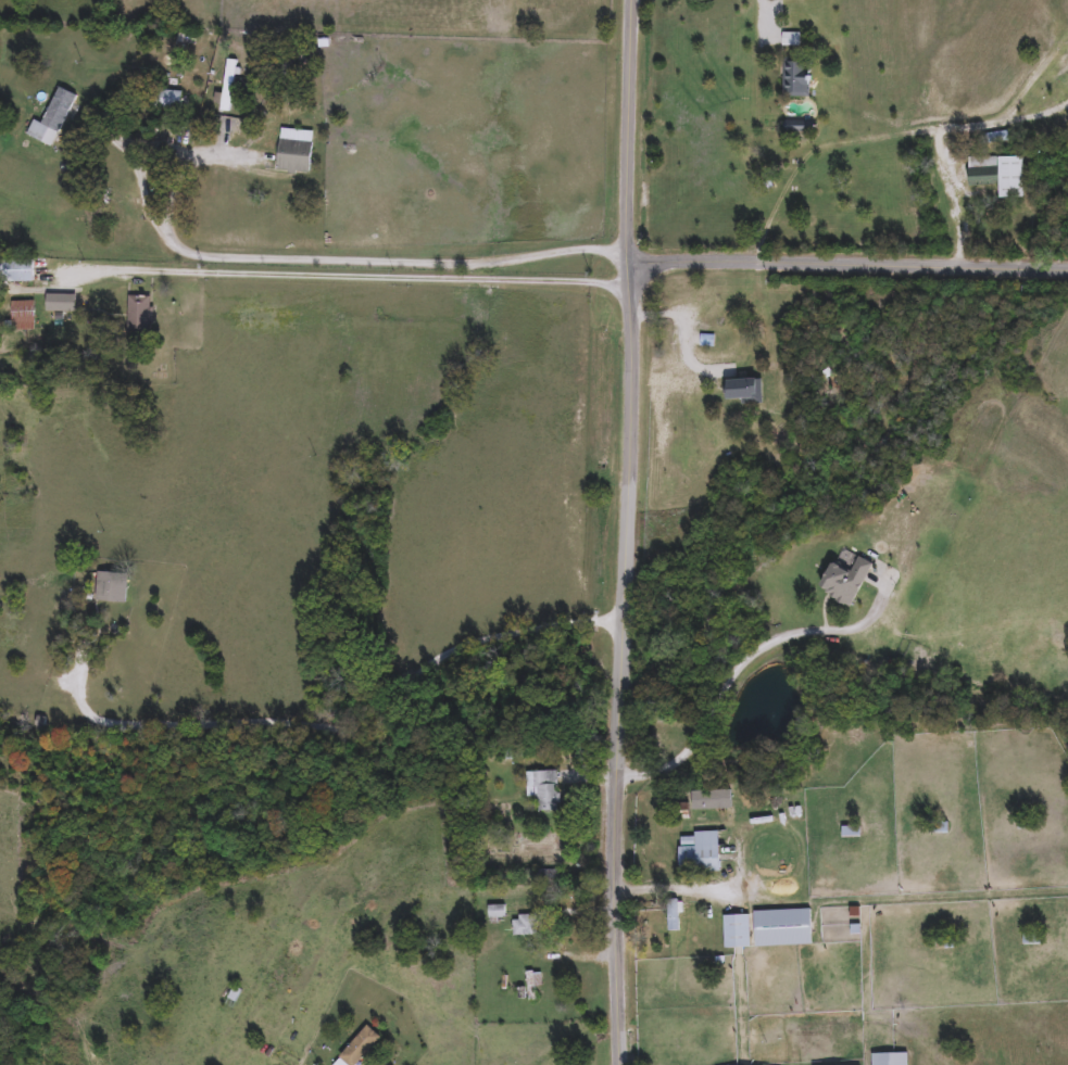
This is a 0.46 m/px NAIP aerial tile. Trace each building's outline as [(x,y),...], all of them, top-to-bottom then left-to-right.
[(819,61),(819,98),(784,98),(784,61),(819,61)] [(27,137),(34,119),(45,124),(58,87),(76,93),(56,148),(27,137)] [(185,91),(185,110),(158,110),(158,91),(185,91)] [(315,130),(314,173),(279,172),(280,129),(315,130)] [(1027,199),(1005,200),(1005,183),(969,186),(968,160),(1025,156),(1027,199)] [(48,313),(48,294),(77,294),(77,313),(48,313)] [(153,297),(153,331),(128,331),(128,297),(153,297)] [(36,331),(12,331),(12,301),(36,301),(36,331)] [(689,344),(730,314),(741,329),(728,339),(724,332),(695,354),(689,344)] [(821,561),(845,572),(852,556),(866,562),(846,606),(809,588),(821,561)] [(128,603),(99,603),(99,572),(128,572),(128,603)] [(537,798),(527,798),(527,772),(560,772),(560,812),(537,812),(537,798)] [(737,806),(715,806),(715,796),(737,796),(737,806)] [(948,834),(930,834),(930,819),(948,819),(948,834)] [(721,833),(721,873),(682,873),(681,834),(721,833)] [(489,905),(506,905),(506,921),(489,921),(489,905)] [(724,914),(726,949),(814,943),(813,910),(724,914)] [(513,936),(513,916),(537,916),(537,936),(513,936)] [(1026,935),(1043,935),(1043,944),(1026,944),(1026,935)] [(542,972),(542,987),(538,987),(538,1001),(527,1001),(527,972),(542,972)] [(384,1038),(362,1064),(355,1064),(337,1064),(368,1025),(384,1038)] [(880,1064),(916,1064),(916,1056),(880,1057),(880,1064)]
